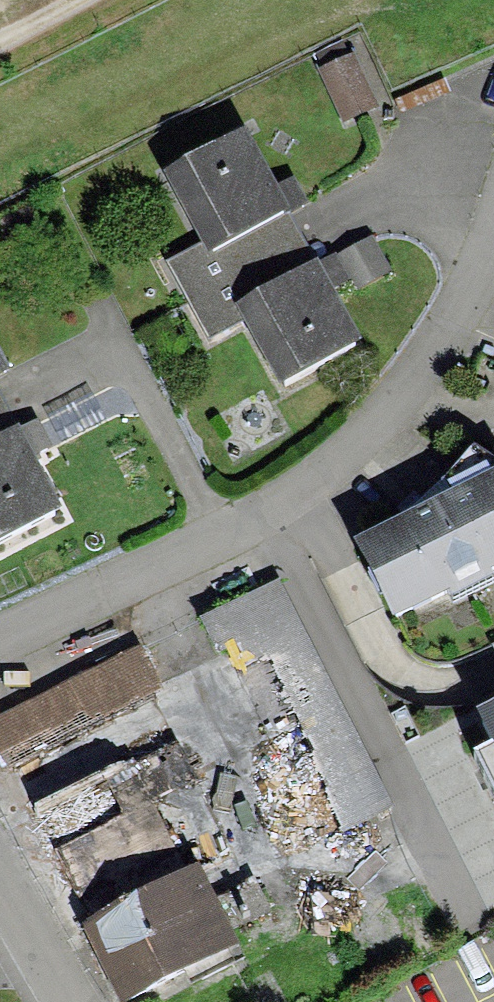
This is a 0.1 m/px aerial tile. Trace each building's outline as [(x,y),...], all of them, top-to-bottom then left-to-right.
[(352,51),(317,67),(343,121),(378,104),(352,51)] [(247,126),(165,170),(206,244),(210,251),(288,208),(306,200),(293,175),(278,183),(247,126)] [(210,251),(206,244),(169,264),(212,342),(246,324),(236,305),(317,261),(288,208),(210,251)] [(373,235),(340,253),(359,289),(393,271),(373,235)] [(317,261),(236,305),(246,324),(283,389),(362,342),(334,293),(353,282),(339,257),(321,267),(317,261)] [(13,365),(0,339),(0,370),(13,365)] [(20,423),(0,386),(0,434),(20,423)] [(0,434),(0,537),(63,504),(37,455),(52,447),(37,418),(20,427),(20,423),(0,434)] [(354,534),(394,618),(444,592),(449,601),(493,577),(493,454),(473,443),(419,501),(354,534)] [(398,818),(291,580),(205,619),(223,659),(165,685),(149,650),(0,717),(0,760),(109,1001),(151,1001),(248,959),(221,898),(398,818)] [(479,722),(493,753),(476,762),(493,797),(493,714),(479,722)]
